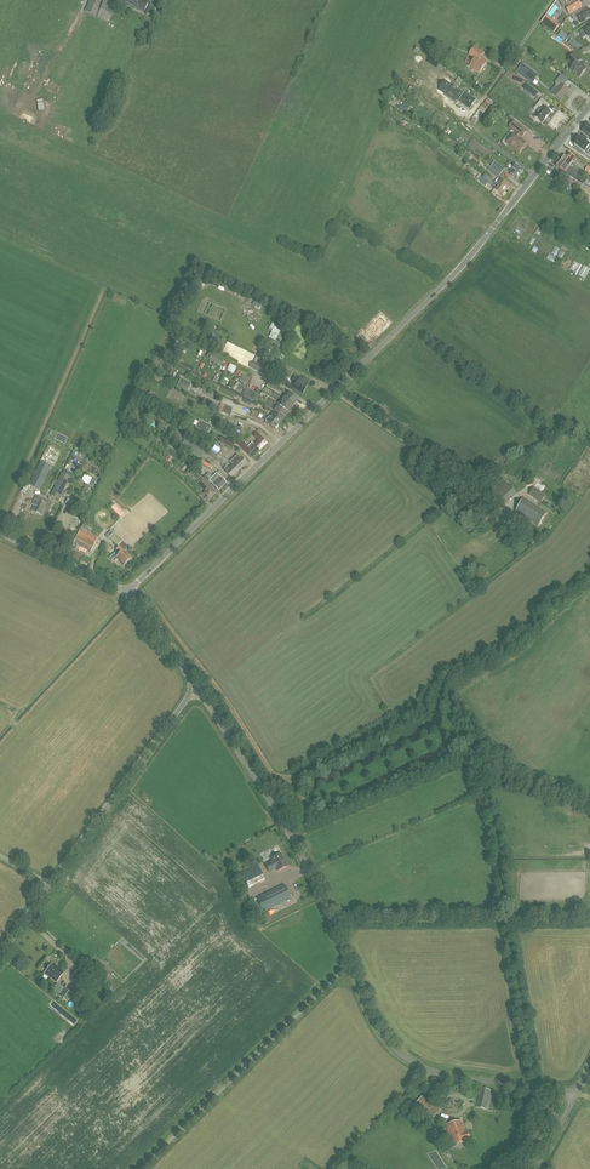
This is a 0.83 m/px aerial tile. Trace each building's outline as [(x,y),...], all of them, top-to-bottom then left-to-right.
[(86,13),(96,17),(103,1),(102,0),(91,0),(86,13)] [(104,1),(97,17),(109,22),(117,2),(112,0),(105,0),(104,1)] [(142,0),(129,0),(127,5),(144,13),(148,3),(142,0)] [(567,5),(565,6),(566,7),(570,14),(578,10),(580,8),(581,8),(577,1),(579,0),(564,0),(567,5)] [(578,11),(571,15),(574,21),(579,19),(582,24),(589,19),(589,11),(589,10),(589,11),(588,10),(586,11),(580,14),(578,11)] [(546,16),(542,22),(554,32),(559,26),(546,16)] [(150,20),(144,31),(147,32),(153,21),(150,20)] [(555,41),(555,40),(560,45),(570,53),(574,50),(564,41),(558,37),(555,34),(551,38),(555,41)] [(571,40),(568,44),(571,46),(576,50),(579,46),(574,43),(571,40)] [(480,73),(486,63),(480,59),(484,53),(475,47),(470,53),(476,58),(471,66),(480,73)] [(448,53),(443,59),(445,61),(443,63),(448,67),(452,61),(449,59),(452,56),(448,53)] [(580,78),(586,69),(579,63),(581,59),(574,54),(568,61),(573,66),(570,70),(580,78)] [(531,73),(527,79),(532,83),(536,77),(531,73)] [(555,85),(550,92),(553,94),(560,100),(569,89),(568,88),(563,85),(567,79),(561,74),(555,82),(555,85)] [(444,93),(443,93),(452,99),(452,98),(453,97),(457,100),(462,93),(462,92),(457,89),(457,88),(455,86),(454,87),(449,84),(448,87),(447,86),(446,88),(444,93)] [(542,99),(538,103),(542,107),(538,112),(537,111),(537,112),(533,116),(535,117),(535,118),(537,120),(539,120),(542,123),(550,112),(546,109),(549,105),(542,99)] [(404,103),(399,108),(405,113),(409,107),(404,103)] [(516,132),(514,135),(514,134),(507,143),(511,146),(514,149),(515,149),(519,152),(523,148),(524,148),(526,145),(525,144),(526,144),(519,139),(521,136),(522,137),(527,131),(514,121),(509,127),(516,132)] [(574,144),(585,152),(589,146),(589,141),(588,139),(586,141),(584,141),(581,138),(579,137),(574,144)] [(578,174),(581,171),(578,169),(578,168),(572,163),(576,158),(570,154),(567,157),(564,155),(560,161),(578,174)] [(560,161),(556,166),(565,173),(566,172),(570,176),(569,176),(589,190),(589,181),(578,174),(560,161)] [(505,169),(495,162),(491,167),(501,174),(505,169)] [(511,173),(510,175),(513,178),(514,176),(517,178),(523,170),(517,166),(516,164),(510,172),(511,173)] [(487,170),(498,178),(500,175),(490,167),(487,170)] [(494,189),(492,191),(491,192),(498,198),(500,194),(502,196),(506,191),(495,182),(485,174),(483,177),(492,186),(493,185),(496,187),(494,189)] [(488,183),(481,177),(478,181),(486,187),(488,183)] [(498,179),(495,182),(506,191),(510,186),(502,180),(501,182),(498,179)] [(584,279),(589,270),(574,261),(568,269),(584,279)] [(254,301),(252,305),(260,309),(262,305),(254,301)] [(275,340),(280,328),(270,323),(267,330),(270,331),(267,337),(275,340)] [(215,336),(211,345),(223,350),(227,342),(226,342),(227,339),(222,337),(222,339),(215,336)] [(270,343),(280,348),(281,344),(272,339),(270,343)] [(180,343),(176,341),(173,347),(181,350),(185,342),(181,340),(180,343)] [(249,354),(245,351),(243,355),(242,354),(240,360),(238,363),(271,380),(273,377),(277,379),(280,373),(276,371),(276,370),(265,364),(263,367),(247,359),(249,354)] [(224,360),(209,353),(206,359),(210,361),(221,366),(224,360)] [(230,364),(226,371),(234,375),(237,368),(230,364)] [(299,379),(294,377),(291,381),(296,384),(293,388),(303,395),(308,385),(299,379)] [(181,378),(177,386),(187,391),(191,383),(181,378)] [(241,393),(244,387),(236,384),(233,390),(241,393)] [(285,397),(295,405),(298,400),(289,392),(284,390),(283,393),(287,395),(285,397)] [(291,409),(295,405),(285,397),(282,402),(291,409)] [(269,402),(278,407),(288,414),(291,409),(282,402),(280,405),(271,399),(269,402)] [(232,408),(221,403),(218,410),(229,416),(232,408)] [(284,418),(288,414),(278,407),(276,409),(273,406),(268,403),(266,406),(271,409),(272,408),(275,411),(284,418)] [(154,420),(134,409),(130,416),(145,424),(145,425),(149,427),(157,431),(159,426),(152,422),(154,420)] [(269,417),(270,417),(279,425),(283,420),(273,412),(269,417)] [(275,430),(279,425),(270,417),(265,422),(275,430)] [(239,426),(238,427),(230,424),(222,420),(220,426),(227,430),(234,434),(238,436),(243,427),(239,426)] [(207,433),(210,426),(199,421),(196,428),(207,433)] [(228,461),(217,454),(211,451),(210,453),(209,452),(205,449),(186,437),(170,428),(168,433),(183,442),(182,444),(200,456),(218,467),(220,464),(223,466),(228,461)] [(257,440),(253,444),(259,451),(267,444),(257,433),(254,436),(257,440)] [(222,436),(219,441),(232,448),(235,443),(222,436)] [(217,441),(209,452),(210,453),(211,451),(217,454),(218,452),(217,451),(222,444),(217,441)] [(259,451),(253,444),(252,443),(248,447),(242,441),(238,445),(252,459),(259,451)] [(173,443),(171,446),(181,453),(183,449),(173,443)] [(230,461),(233,465),(239,471),(247,463),(239,456),(237,454),(230,461)] [(213,467),(203,461),(200,465),(210,471),(213,467)] [(31,486),(40,490),(51,466),(41,462),(32,480),(28,478),(26,483),(30,485),(31,486)] [(239,471),(233,465),(229,470),(227,468),(224,470),(232,478),(239,471)] [(193,471),(190,474),(197,481),(201,477),(193,471)] [(70,477),(62,473),(57,482),(55,485),(50,496),(60,500),(71,477),(70,477)] [(218,490),(226,483),(217,473),(209,481),(218,490)] [(81,491),(85,493),(89,486),(93,479),(90,477),(90,478),(84,475),(82,480),(85,484),(81,491)] [(208,500),(216,493),(202,478),(197,482),(206,492),(203,495),(208,500)] [(505,481),(492,494),(503,506),(516,493),(505,481)] [(546,496),(533,488),(528,495),(541,503),(546,496)] [(37,495),(32,505),(34,506),(32,511),(42,516),(45,509),(49,511),(53,503),(37,495)] [(516,512),(538,526),(547,513),(525,498),(516,512)] [(111,508),(120,518),(124,514),(121,510),(115,504),(111,508)] [(86,522),(83,529),(93,533),(96,526),(86,522)] [(76,545),(77,545),(87,550),(90,552),(98,538),(89,534),(81,530),(73,543),(76,545)] [(108,539),(109,538),(119,547),(117,550),(121,553),(116,558),(125,565),(130,559),(125,554),(126,554),(124,552),(128,547),(123,542),(114,534),(111,530),(107,535),(105,536),(108,539)] [(271,859),(272,861),(265,864),(269,873),(276,869),(278,872),(288,866),(281,853),(271,859)] [(241,873),(246,884),(248,889),(266,881),(258,864),(241,873)] [(284,884),(257,898),(263,912),(291,898),(284,884)] [(56,982),(64,972),(52,963),(45,973),(56,982)] [(81,986),(91,975),(82,966),(71,977),(81,986)] [(66,989),(61,996),(68,1002),(73,995),(66,989)] [(76,1026),(80,1019),(62,1008),(61,1011),(66,1014),(63,1019),(76,1026)] [(477,1107),(486,1109),(490,1091),(482,1088),(477,1107)] [(440,1110),(424,1096),(413,1109),(429,1123),(440,1110)] [(467,1141),(470,1140),(468,1131),(465,1132),(462,1120),(447,1124),(452,1145),(468,1142),(467,1141)]
